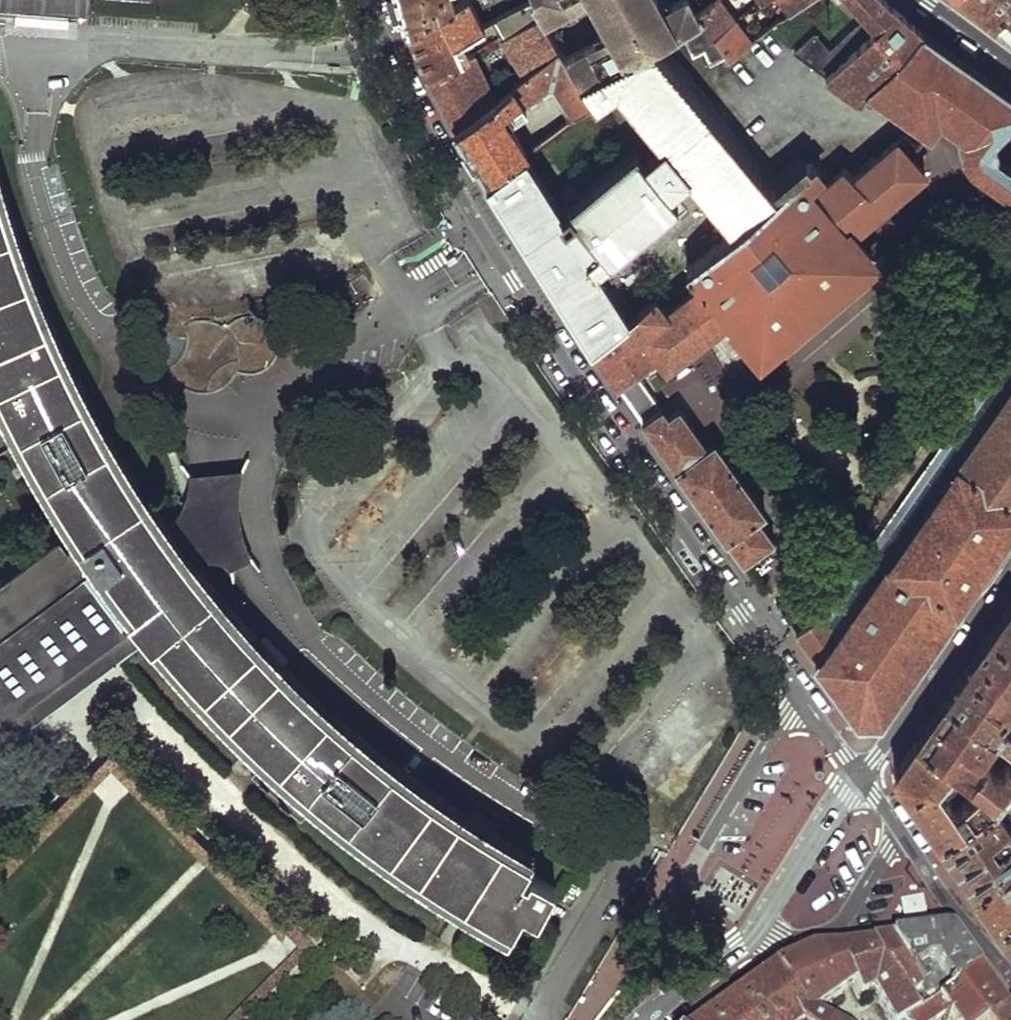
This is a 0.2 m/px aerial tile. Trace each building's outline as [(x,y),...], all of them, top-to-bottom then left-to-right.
[(9,10),(88,14),(88,0),(10,0),(9,10)] [(412,26),(417,23),(457,6),(455,0),(405,0),(405,1),(412,26)] [(421,52),(429,75),(469,54),(463,41),(485,30),(483,26),(471,0),(457,6),(417,23),(412,26),(421,52)] [(536,2),(544,16),(546,19),(582,0),(535,0),(536,2)] [(615,34),(569,57),(583,81),(654,44),(688,26),(703,19),(696,9),(691,0),(673,0),(663,5),(660,0),(597,0),(615,34)] [(696,9),(703,19),(715,35),(737,17),(724,0),(709,0),(696,9)] [(794,52),(817,69),(859,100),(869,89),(921,32),(902,16),(887,3),(884,0),(852,0),(870,19),(836,57),(814,35),(794,52)] [(993,26),(1010,13),(1010,0),(961,0),(975,11),(993,26)] [(789,1),(764,19),(768,24),(792,5),(789,1)] [(520,7),(497,19),(506,35),(530,23),(520,7)] [(993,26),(1005,37),(1010,42),(1010,13),(993,26)] [(544,16),(534,21),(546,40),(555,34),(544,16)] [(751,37),(737,17),(715,35),(726,50),(729,55),(751,37)] [(711,60),(726,50),(715,35),(703,19),(688,26),(691,32),(701,51),(705,49),(711,60)] [(937,116),(970,67),(921,32),(869,89),(928,130),(937,116)] [(560,43),(502,79),(504,83),(488,93),(492,100),(564,49),(560,43)] [(654,44),(583,81),(598,105),(601,103),(623,92),(669,147),(650,162),(671,188),(683,179),(689,174),(693,179),(733,228),(784,186),(773,173),(764,181),(750,164),(713,118),(708,113),(654,44)] [(492,100),(455,127),(470,150),(488,179),(527,153),(531,150),(515,124),(503,106),(512,101),(523,118),(558,93),(576,120),(598,105),(583,81),(569,57),(564,49),(492,100)] [(492,100),(488,93),(469,54),(429,75),(443,101),(455,127),(492,100)] [(1003,163),(995,158),(997,150),(994,146),(1010,124),(1010,96),(970,67),(937,116),(971,138),(968,144),(967,150),(968,160),(974,168),(991,180),(1010,195),(1010,168),(1003,163)] [(512,101),(503,106),(515,124),(523,118),(512,101)] [(722,112),(717,105),(715,107),(708,113),(713,118),(750,164),(764,181),(773,173),(759,156),(722,112)] [(842,168),(819,187),(852,235),(867,222),(909,184),(921,174),(907,157),(912,152),(916,148),(903,137),(881,156),(853,180),(842,168)] [(542,265),(593,345),(631,315),(598,264),(615,251),(680,200),(671,188),(650,162),(644,153),(577,205),(566,213),(544,179),(527,153),(488,179),(542,265)] [(868,254),(852,235),(819,187),(813,180),(819,174),(811,164),(784,186),(733,228),(727,234),(688,267),(703,285),(727,315),(737,326),(734,328),(753,352),(755,350),(760,355),(765,352),(767,354),(801,324),(818,309),(837,293),(839,291),(865,269),(864,266),(871,261),(866,255),(868,254)] [(1,755),(39,726),(33,718),(31,714),(42,705),(127,639),(140,629),(143,633),(152,644),(177,672),(183,666),(282,766),(392,854),(462,900),(513,929),(524,908),(542,917),(546,910),(559,886),(532,872),(529,877),(524,874),(532,859),(503,843),(508,836),(450,799),(446,806),(328,713),(196,573),(191,566),(177,547),(162,527),(48,325),(0,179),(0,466),(12,457),(72,541),(0,594),(0,753),(1,755)] [(727,315),(703,285),(699,290),(696,288),(687,296),(670,310),(656,294),(631,315),(593,345),(619,382),(632,371),(657,353),(668,367),(676,361),(713,329),(719,325),(722,323),(720,321),(727,315)] [(819,613),(838,626),(846,615),(851,609),(917,513),(954,461),(962,450),(994,404),(1001,394),(1006,387),(1010,380),(1010,339),(1009,342),(979,384),(974,391),(970,397),(945,433),(941,438),(937,444),(918,471),(897,501),(872,537),(859,555),(826,602),(819,613)] [(632,371),(619,382),(644,418),(657,407),(632,371)] [(1006,387),(1001,394),(1010,401),(1010,380),(1006,387)] [(1001,394),(994,404),(962,450),(954,461),(1010,502),(1010,401),(1001,394)] [(657,407),(644,418),(662,443),(679,468),(707,446),(678,405),(668,412),(662,404),(657,407)] [(707,446),(679,468),(745,561),(754,554),(776,539),(758,515),(766,510),(715,441),(707,446)] [(913,673),(984,571),(987,573),(994,562),(1001,552),(998,549),(1010,530),(1010,502),(954,461),(917,513),(851,609),(913,673)] [(169,522),(162,527),(177,547),(191,566),(200,564),(217,560),(233,567),(253,557),(240,513),(244,468),(190,474),(182,509),(169,522)] [(944,700),(995,737),(1010,714),(1010,603),(982,645),(944,700)] [(838,626),(815,658),(858,718),(882,718),(913,673),(851,609),(846,615),(838,626)] [(815,658),(838,626),(819,613),(797,633),(815,658)] [(143,633),(140,629),(127,639),(42,705),(31,714),(33,718),(143,633)] [(387,861),(457,907),(474,917),(509,936),(513,929),(462,900),(392,854),(282,766),(183,666),(177,672),(276,773),(387,861)] [(915,739),(956,766),(984,785),(997,803),(1008,789),(1010,786),(1010,753),(1000,767),(989,761),(980,772),(973,768),(995,737),(944,700),(931,717),(915,739)] [(915,739),(893,770),(939,840),(997,803),(984,785),(957,808),(941,785),(956,766),(915,739)] [(238,1019),(248,1019),(316,952),(209,847),(112,752),(0,865),(0,875),(111,762),(203,852),(305,953),(238,1019)] [(973,891),(1010,867),(1010,819),(1008,815),(1010,813),(1010,791),(1008,789),(997,803),(939,840),(973,891)] [(508,836),(503,843),(532,859),(535,852),(508,836)] [(1010,947),(1010,867),(973,891),(982,905),(1010,947)] [(903,939),(886,941),(905,981),(919,972),(931,974),(944,993),(973,974),(960,956),(944,934),(903,939)] [(867,946),(890,990),(905,981),(886,941),(877,942),(866,944),(867,946)] [(769,969),(791,1019),(816,1019),(809,1016),(810,1011),(849,985),(854,996),(870,991),(888,1019),(904,1019),(905,1019),(896,1001),(890,990),(867,946),(844,949),(822,952),(805,954),(769,969)] [(697,1019),(791,1019),(769,969),(725,1000),(697,1019)] [(973,974),(944,993),(920,1010),(905,1019),(904,1019),(932,1019),(938,1015),(942,1019),(991,1019),(1000,1013),(973,974)] [(890,990),(896,1001),(911,993),(905,981),(890,990)] [(920,1010),(911,993),(896,1001),(905,1019),(920,1010)]
